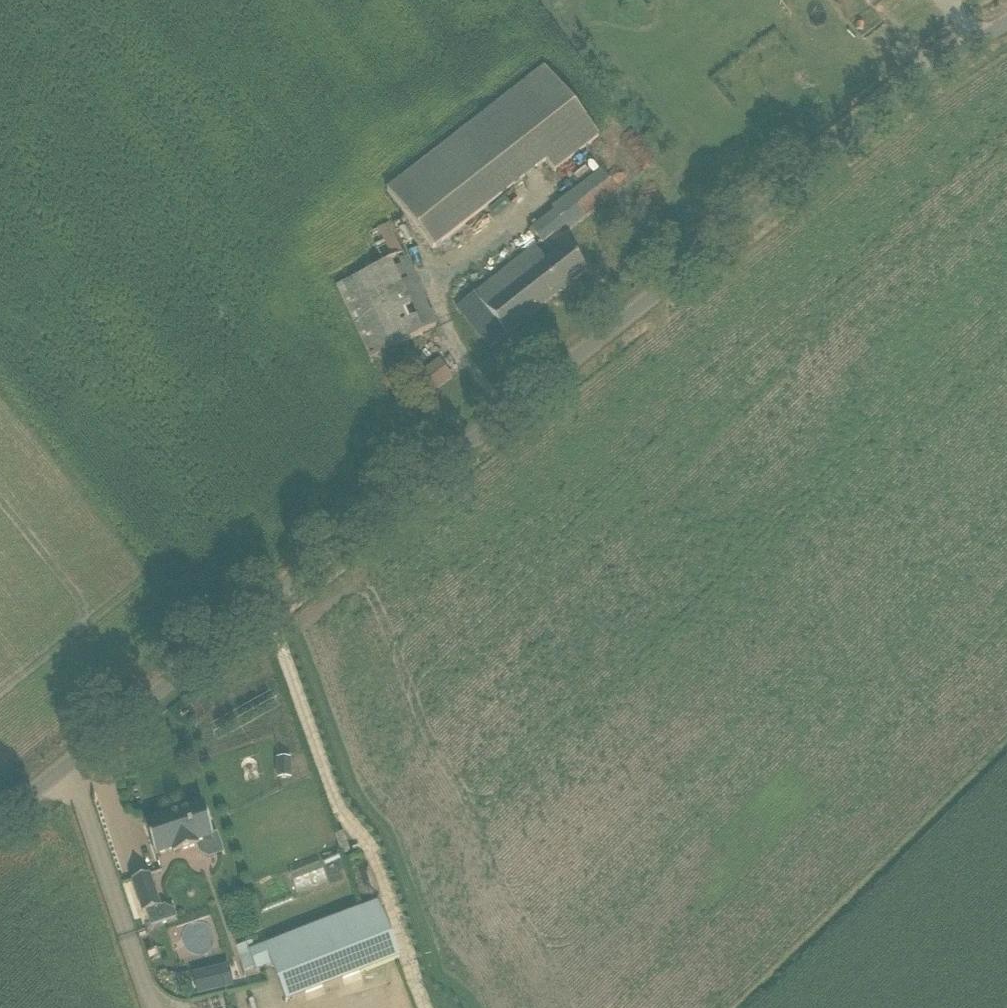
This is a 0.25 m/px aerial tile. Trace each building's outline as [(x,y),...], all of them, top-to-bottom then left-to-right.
[(544,69),(387,192),(432,250),(545,162),(554,173),(598,138),(544,69)] [(618,193),(601,171),(550,209),(554,212),(530,231),(540,242),(563,224),(569,231),(618,193)] [(335,287),(368,359),(435,327),(387,225),(368,234),(383,264),(335,287)] [(535,244),(457,307),(490,349),(587,272),(566,245),(548,260),(535,244)] [(425,373),(416,379),(428,396),(453,378),(441,361),(437,364),(425,373)] [(289,759),(278,760),(279,780),(290,779),(289,759)] [(145,824),(155,856),(179,848),(181,852),(196,847),(198,855),(208,860),(225,854),(217,833),(212,835),(202,805),(145,824)] [(149,875),(132,881),(143,913),(144,913),(149,928),(175,919),(173,912),(163,906),(160,907),(149,875)] [(249,952),(256,971),(271,965),(285,1003),(399,959),(377,903),(249,952)] [(193,971),(198,996),(235,988),(229,963),(193,971)]
